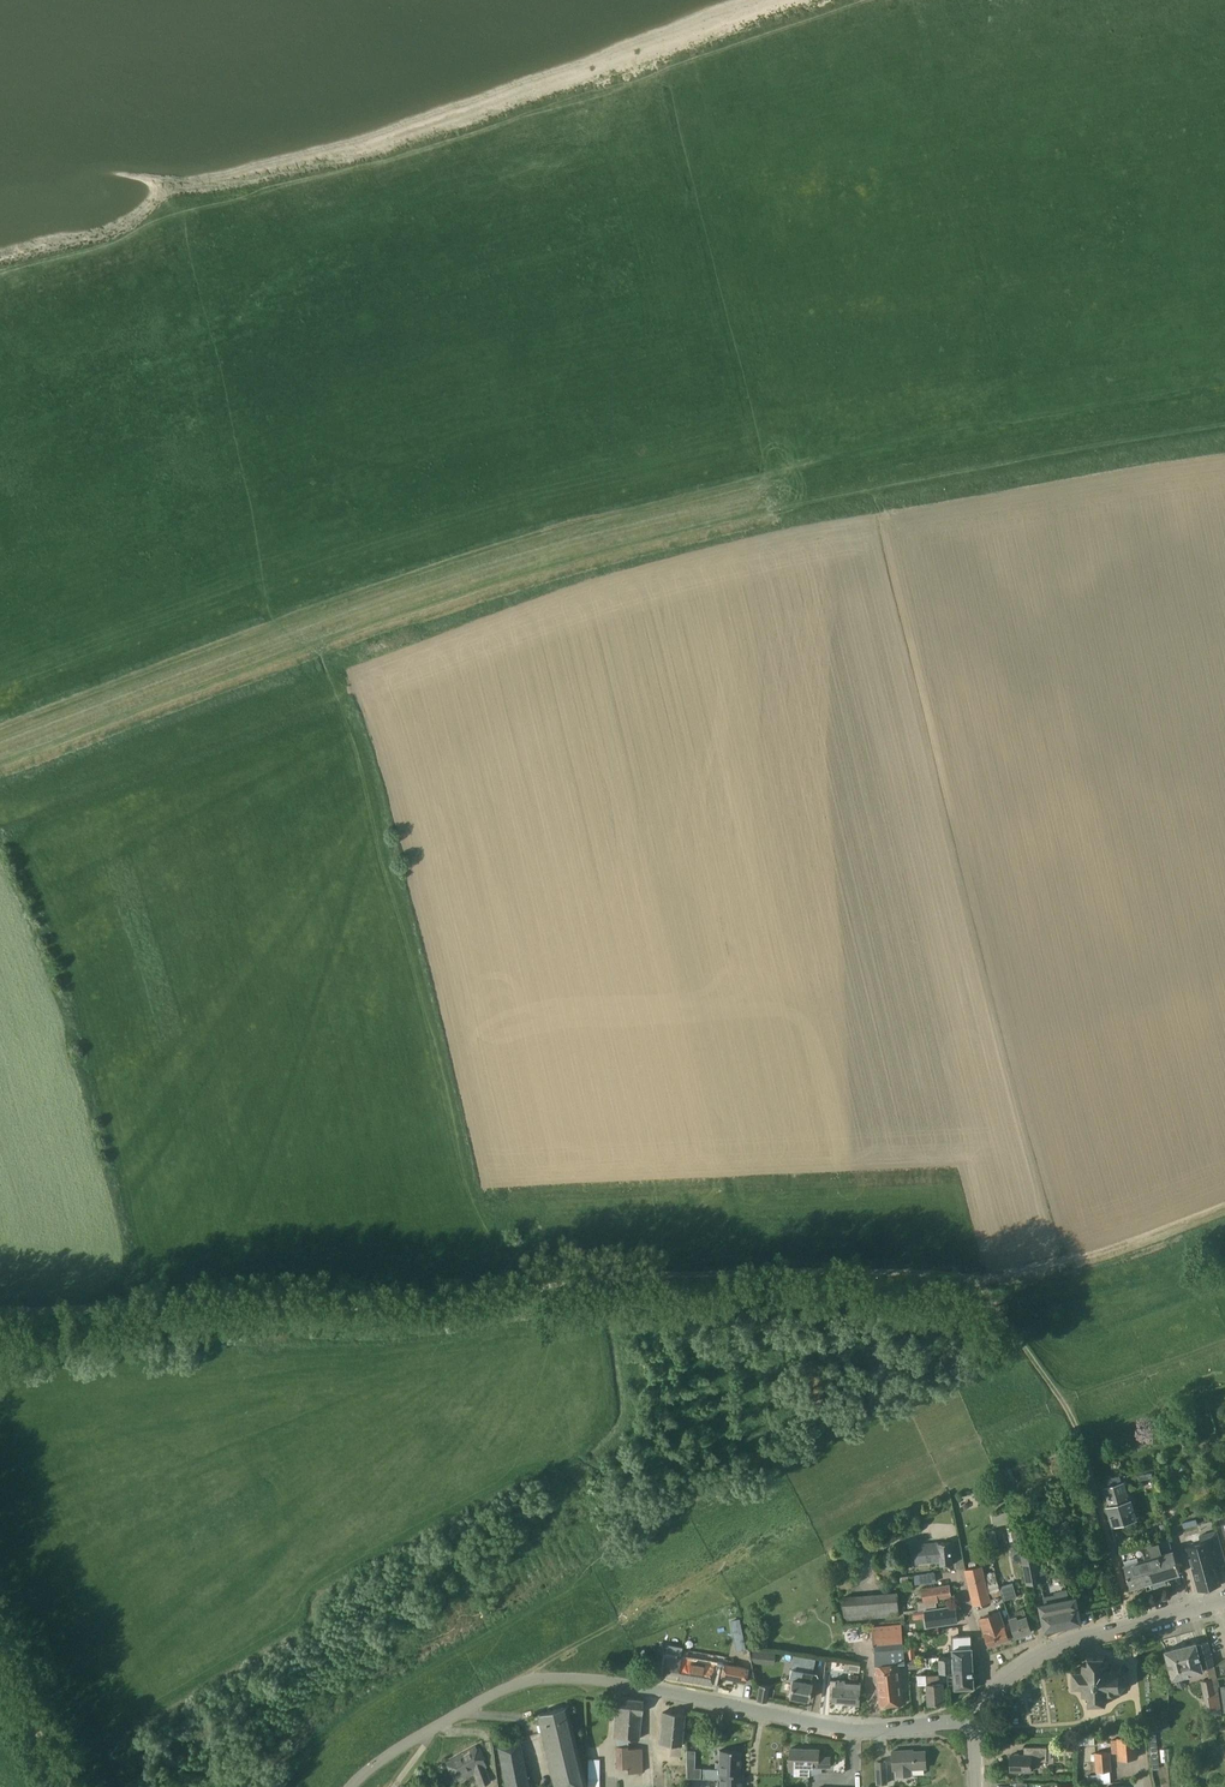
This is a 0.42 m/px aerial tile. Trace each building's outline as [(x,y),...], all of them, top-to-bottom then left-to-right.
[(1012,1467),(1005,1470),(1010,1481),(1016,1479),(1012,1467)] [(1182,1467),(1173,1470),(1175,1477),(1184,1474),(1182,1467)] [(1152,1473),(1138,1475),(1139,1481),(1153,1478),(1152,1473)] [(1121,1483),(1119,1475),(1104,1480),(1106,1487),(1103,1488),(1108,1506),(1107,1506),(1113,1525),(1136,1519),(1131,1500),(1130,1500),(1124,1482),(1121,1483)] [(1011,1523),(1008,1512),(992,1515),(995,1526),(1011,1523)] [(921,1531),(917,1519),(898,1526),(903,1538),(921,1531)] [(1014,1526),(1007,1528),(1010,1542),(1017,1540),(1014,1526)] [(1187,1546),(1199,1591),(1221,1585),(1216,1566),(1224,1563),(1224,1561),(1217,1530),(1200,1535),(1202,1542),(1187,1546)] [(1180,1573),(1170,1539),(1122,1553),(1125,1564),(1124,1564),(1131,1587),(1180,1573)] [(951,1541),(938,1543),(914,1545),(915,1564),(940,1562),(941,1565),(953,1564),(951,1541)] [(1047,1580),(1042,1549),(1021,1553),(1026,1584),(1047,1580)] [(981,1566),(966,1569),(973,1605),(989,1601),(981,1566)] [(1002,1595),(995,1572),(985,1574),(989,1588),(993,1598),(1002,1595)] [(935,1583),(934,1573),(915,1574),(915,1585),(935,1583)] [(924,1610),(937,1608),(936,1602),(939,1601),(938,1599),(951,1597),(949,1585),(922,1589),(924,1601),(917,1603),(918,1611),(924,1610)] [(1017,1596),(1015,1590),(1002,1593),(1004,1600),(1017,1596)] [(899,1616),(898,1592),(842,1597),(844,1620),(899,1616)] [(1045,1604),(1040,1605),(1046,1629),(1080,1622),(1079,1614),(1079,1612),(1075,1597),(1069,1599),(1045,1604)] [(956,1606),(937,1608),(924,1610),(927,1627),(958,1623),(956,1606)] [(1017,1615),(1010,1617),(1016,1637),(1032,1631),(1024,1608),(1015,1611),(1017,1615)] [(1009,1639),(1000,1612),(980,1619),(989,1645),(1009,1639)] [(732,1630),(741,1628),(739,1619),(730,1621),(732,1630)] [(905,1663),(902,1624),(872,1627),(876,1666),(880,1706),(904,1703),(900,1663),(905,1663)] [(948,1671),(973,1669),(971,1635),(952,1636),(953,1655),(939,1656),(940,1671),(948,1671)] [(1196,1641),(1165,1649),(1172,1678),(1204,1670),(1203,1667),(1207,1666),(1214,1664),(1208,1640),(1196,1643),(1196,1641)] [(745,1650),(743,1641),(735,1643),(736,1652),(745,1650)] [(667,1647),(662,1675),(676,1677),(680,1658),(681,1649),(667,1647)] [(643,1649),(637,1652),(642,1664),(647,1661),(644,1655),(646,1654),(643,1649)] [(752,1650),(751,1662),(760,1662),(761,1651),(752,1650)] [(1110,1666),(1109,1663),(1111,1662),(1110,1661),(1109,1661),(1107,1659),(1107,1658),(1106,1657),(1105,1658),(1104,1658),(1104,1657),(1106,1655),(1105,1654),(1103,1656),(1089,1656),(1087,1654),(1085,1655),(1088,1658),(1088,1659),(1089,1660),(1088,1663),(1082,1663),(1082,1671),(1073,1670),(1071,1669),(1071,1670),(1073,1672),(1073,1686),(1071,1688),(1072,1688),(1074,1687),(1083,1687),(1083,1695),(1089,1695),(1089,1698),(1088,1699),(1089,1701),(1087,1704),(1088,1705),(1090,1703),(1104,1702),(1106,1705),(1107,1703),(1105,1701),(1106,1697),(1107,1698),(1107,1699),(1109,1699),(1108,1697),(1110,1695),(1111,1695),(1112,1693),(1110,1693),(1110,1692),(1114,1692),(1114,1689),(1120,1689),(1121,1691),(1123,1691),(1122,1688),(1126,1683),(1128,1684),(1129,1682),(1127,1681),(1127,1674),(1129,1673),(1128,1671),(1125,1673),(1121,1668),(1121,1665),(1120,1665),(1119,1668),(1113,1667),(1112,1664),(1111,1664),(1111,1667),(1109,1667),(1110,1666)] [(680,1658),(676,1677),(713,1684),(714,1677),(745,1683),(747,1671),(748,1669),(716,1663),(716,1665),(703,1663),(680,1658)] [(908,1659),(909,1667),(918,1667),(918,1659),(908,1659)] [(1207,1710),(1221,1707),(1217,1677),(1214,1664),(1207,1666),(1210,1678),(1201,1680),(1207,1710)] [(792,1680),(789,1697),(790,1697),(789,1699),(796,1700),(797,1698),(808,1700),(813,1673),(791,1669),(789,1679),(792,1680)] [(974,1687),(973,1669),(948,1671),(949,1688),(974,1687)] [(926,1674),(918,1675),(918,1685),(927,1684),(926,1674)] [(941,1682),(940,1674),(926,1674),(927,1684),(928,1703),(945,1702),(943,1682),(941,1682)] [(831,1681),(830,1688),(834,1689),(834,1700),(848,1701),(848,1703),(860,1704),(861,1688),(861,1682),(845,1681),(838,1681),(831,1681)] [(769,1686),(758,1684),(756,1701),(767,1702),(769,1686)] [(642,1700),(616,1697),(613,1736),(616,1736),(616,1746),(615,1746),(616,1767),(628,1767),(628,1772),(643,1772),(643,1748),(628,1748),(628,1738),(638,1738),(641,1712),(641,1713),(642,1700)] [(584,1778),(567,1706),(537,1713),(555,1785),(584,1778)] [(684,1714),(662,1711),(659,1740),(681,1743),(684,1714)] [(1210,1731),(1201,1732),(1202,1742),(1212,1740),(1210,1731)] [(1137,1757),(1135,1737),(1118,1738),(1118,1739),(1113,1740),(1115,1752),(1120,1752),(1120,1759),(1137,1757)] [(476,1746),(446,1762),(451,1772),(455,1778),(462,1774),(464,1777),(473,1773),(479,1786),(491,1781),(485,1767),(487,1766),(476,1746)] [(1047,1747),(1024,1746),(1024,1755),(1011,1754),(1011,1767),(1018,1768),(1018,1771),(1032,1771),(1032,1761),(1047,1761),(1047,1759),(1051,1759),(1051,1751),(1047,1751),(1047,1747)] [(803,1747),(791,1747),(790,1769),(794,1769),(794,1774),(810,1775),(811,1765),(823,1765),(823,1771),(846,1771),(846,1756),(820,1755),(820,1748),(809,1748),(809,1750),(803,1750),(803,1747)] [(703,1778),(717,1778),(717,1786),(742,1786),(742,1773),(738,1773),(738,1767),(741,1767),(741,1759),(739,1758),(739,1750),(719,1749),(719,1761),(716,1761),(716,1769),(703,1769),(703,1778)] [(896,1753),(891,1754),(892,1770),(896,1769),(897,1775),(924,1774),(924,1767),(926,1767),(925,1751),(911,1751),(911,1750),(895,1751),(896,1753)] [(1112,1770),(1110,1751),(1094,1752),(1094,1753),(1091,1754),(1091,1760),(1095,1760),(1096,1772),(1097,1784),(1111,1782),(1110,1770),(1112,1770)] [(500,1760),(506,1786),(529,1786),(523,1756),(500,1760)] [(588,1759),(588,1779),(599,1779),(599,1759),(588,1759)] [(886,1761),(876,1762),(877,1784),(886,1784),(886,1761)] [(695,1768),(687,1768),(687,1778),(700,1778),(701,1768),(695,1768)]
